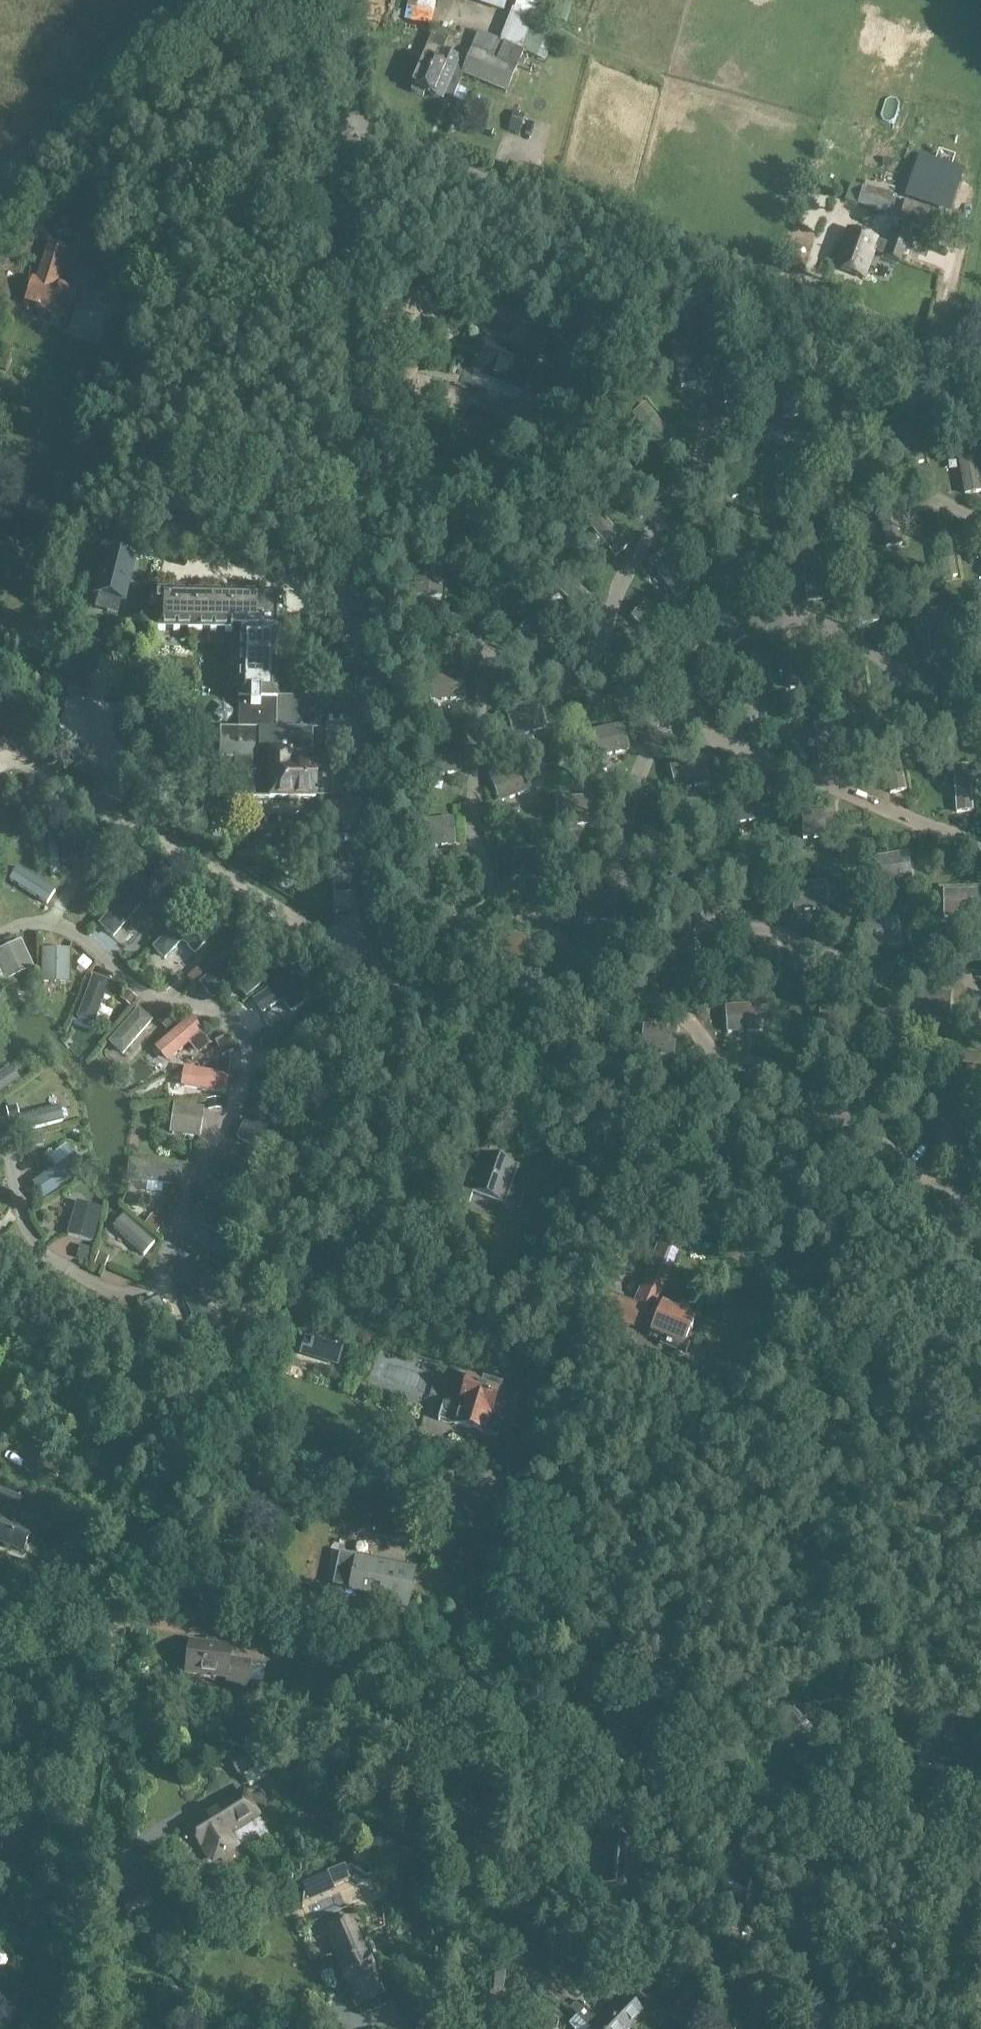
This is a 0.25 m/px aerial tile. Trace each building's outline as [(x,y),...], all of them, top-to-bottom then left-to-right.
[(479,4),(503,12),(507,0),(481,0),(479,4)] [(522,52),(526,43),(535,21),(513,12),(501,41),(478,32),(461,74),(508,93),(519,68),(500,60),(506,45),(522,52)] [(412,85),(434,95),(435,91),(443,94),(459,58),(443,50),(447,40),(434,34),(412,85)] [(919,156),(911,180),(905,198),(950,213),(956,196),(964,171),(919,156)] [(857,205),(888,214),(894,196),(863,186),(857,205)] [(933,210),(905,201),(899,218),(927,228),(933,210)] [(848,230),(835,268),(865,278),(874,251),(885,255),(884,259),(899,264),(900,262),(905,247),(912,227),(897,222),(895,229),(894,229),(889,244),(848,230)] [(38,280),(33,279),(26,304),(67,317),(76,288),(58,283),(63,268),(66,269),(72,252),(48,245),(38,280)] [(535,360),(486,340),(474,371),(522,391),(535,360)] [(696,383),(685,340),(669,344),(680,387),(696,383)] [(779,373),(783,417),(799,416),(795,372),(779,373)] [(660,449),(672,438),(644,404),(632,414),(660,449)] [(972,447),(956,450),(964,494),(980,491),(972,447)] [(886,547),(902,543),(893,500),(877,503),(886,547)] [(627,545),(598,511),(586,522),(614,556),(627,545)] [(933,535),(940,578),(956,576),(948,532),(933,535)] [(135,560),(107,553),(96,594),(125,601),(135,560)] [(663,553),(650,563),(677,599),(690,589),(663,553)] [(807,602),(823,600),(818,555),(802,557),(807,602)] [(414,596),(440,596),(440,563),(414,563),(414,596)] [(584,614),(595,603),(562,572),(551,584),(584,614)] [(861,624),(877,621),(871,577),(855,580),(861,624)] [(316,762),(314,762),(313,730),(312,730),(313,700),(277,700),(279,639),(277,639),(277,633),(282,633),(283,597),(158,593),(157,630),(247,633),(246,639),(240,639),(238,728),(220,728),(219,759),(236,759),(235,798),(267,798),(316,798),(334,798),(334,763),(316,762)] [(662,648),(673,636),(642,605),(630,616),(662,648)] [(552,659),(563,647),(530,617),(519,629),(552,659)] [(790,644),(790,689),(806,689),(806,644),(790,644)] [(462,698),(461,672),(428,674),(430,700),(462,698)] [(544,727),(537,702),(505,712),(513,737),(544,727)] [(835,764),(829,720),(813,722),(819,766),(835,764)] [(622,724),(590,731),(595,757),(628,750),(622,724)] [(461,773),(458,747),(426,751),(428,776),(461,773)] [(905,794),(898,748),(879,751),(886,797),(905,794)] [(701,757),(669,765),(675,790),(707,783),(701,757)] [(521,767),(491,778),(500,803),(530,791),(521,767)] [(956,812),(972,811),(969,767),(953,768),(956,812)] [(728,798),(733,824),(765,818),(760,792),(728,798)] [(591,825),(590,799),(557,799),(558,825),(591,825)] [(836,838),(835,812),(802,813),(803,839),(836,838)] [(455,845),(453,819),(420,822),(422,848),(455,845)] [(547,879),(549,853),(516,851),(514,877),(547,879)] [(911,879),(907,854),(874,859),(878,884),(911,879)] [(135,878),(144,886),(152,877),(143,869),(135,878)] [(826,884),(793,885),(794,911),(827,911),(826,884)] [(145,899),(131,888),(100,924),(113,936),(145,899)] [(944,918),(977,918),(976,891),(943,892),(944,918)] [(182,940),(195,952),(205,941),(182,919),(154,948),(165,958),(182,940)] [(867,947),(900,945),(898,919),(865,921),(867,947)] [(5,982),(33,969),(20,943),(0,952),(0,971),(5,982)] [(745,951),(745,977),(778,976),(778,950),(745,951)] [(58,984),(58,985),(71,985),(71,974),(69,974),(69,952),(44,952),(44,984),(58,984)] [(213,996),(249,964),(238,952),(202,984),(213,996)] [(92,977),(77,1018),(94,1024),(109,983),(92,977)] [(263,1013),(282,1000),(292,1013),(304,1004),(286,978),(254,1001),(263,1013)] [(949,1021),(950,995),(917,993),(916,1019),(949,1021)] [(759,1005),(726,1007),(728,1034),(761,1032),(759,1005)] [(124,1054),(153,1021),(140,1010),(111,1043),(124,1054)] [(644,1027),(641,1053),(673,1057),(676,1031),(644,1027)] [(145,1057),(157,1075),(195,1049),(183,1031),(145,1057)] [(20,1082),(10,1068),(0,1075),(0,1096),(20,1082)] [(744,1075),(711,1077),(713,1103),(746,1101),(744,1075)] [(199,1137),(203,1109),(173,1105),(170,1133),(199,1137)] [(59,1107),(20,1117),(24,1132),(63,1122),(59,1107)] [(237,1137),(266,1153),(278,1131),(249,1115),(237,1137)] [(470,1202),(474,1192),(519,1209),(525,1193),(510,1188),(518,1166),(482,1153),(475,1172),(462,1167),(451,1195),(470,1202)] [(85,1169),(76,1155),(58,1168),(34,1185),(44,1198),(85,1169)] [(181,1168),(129,1163),(127,1180),(179,1185),(181,1168)] [(68,1236),(92,1244),(102,1211),(78,1204),(68,1236)] [(132,1245),(144,1256),(155,1244),(124,1217),(113,1229),(132,1245)] [(190,1239),(227,1262),(237,1246),(200,1223),(190,1239)] [(649,1269),(670,1278),(689,1234),(668,1225),(649,1269)] [(694,1319),(657,1303),(666,1280),(649,1273),(636,1304),(610,1293),(603,1314),(650,1334),(651,1333),(663,1338),(660,1345),(685,1356),(691,1344),(684,1341),(694,1319)] [(177,1284),(199,1329),(215,1322),(194,1277),(177,1284)] [(145,1305),(163,1344),(178,1338),(159,1299),(145,1305)] [(344,1348),(313,1339),(308,1357),(338,1366),(344,1348)] [(441,1417),(496,1434),(509,1391),(468,1378),(461,1402),(456,1401),(454,1408),(445,1405),(441,1417)] [(23,1552),(31,1531),(9,1522),(12,1514),(13,1513),(15,1514),(22,1499),(0,1490),(0,1543),(23,1552)] [(502,1503),(470,1491),(463,1511),(495,1523),(502,1503)] [(397,1541),(399,1536),(402,1522),(373,1516),(371,1527),(381,1529),(379,1537),(397,1541)] [(381,1597),(380,1602),(407,1608),(415,1569),(360,1556),(359,1558),(340,1553),(333,1586),(352,1590),(381,1597)] [(287,1627),(233,1620),(230,1648),(284,1655),(287,1627)] [(187,1640),(184,1674),(226,1678),(225,1685),(248,1688),(249,1682),(261,1683),(265,1681),(266,1667),(263,1664),(251,1663),(251,1660),(229,1658),(230,1644),(187,1640)] [(788,1703),(782,1733),(812,1739),(818,1709),(788,1703)] [(210,1766),(217,1777),(227,1771),(234,1783),(262,1765),(248,1742),(210,1766)] [(215,1855),(218,1860),(229,1854),(226,1849),(232,1845),(224,1829),(254,1812),(242,1792),(185,1823),(196,1843),(200,1841),(209,1858),(215,1855)] [(627,1886),(629,1836),(606,1834),(603,1885),(627,1886)] [(344,1866),(325,1874),(331,1887),(349,1879),(344,1866)] [(355,2008),(382,1997),(352,1921),(326,1931),(355,2008)] [(628,2027),(627,2027),(641,2012),(624,1996),(601,2022),(578,2001),(570,2010),(591,2028),(626,2028),(628,2027)] [(417,2028),(440,2028),(421,2020),(417,2028)]
